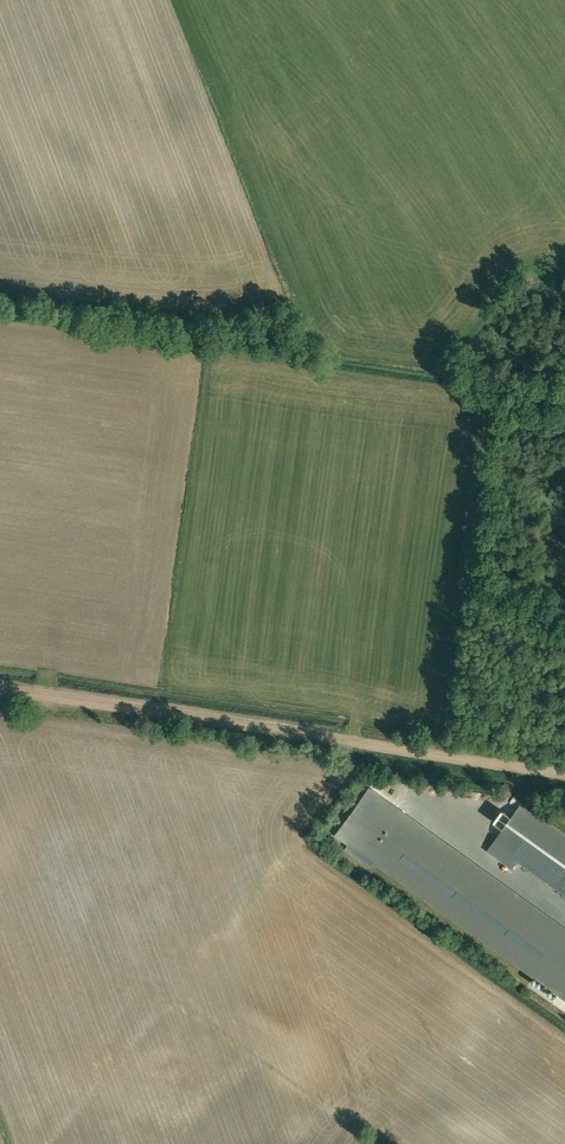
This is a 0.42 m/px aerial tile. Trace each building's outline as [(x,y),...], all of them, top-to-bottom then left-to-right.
[(336,834),(564,999),(564,928),(369,788),(336,834)] [(522,801),(511,816),(502,810),(494,821),(503,828),(492,843),(564,895),(564,832),(522,801)]
